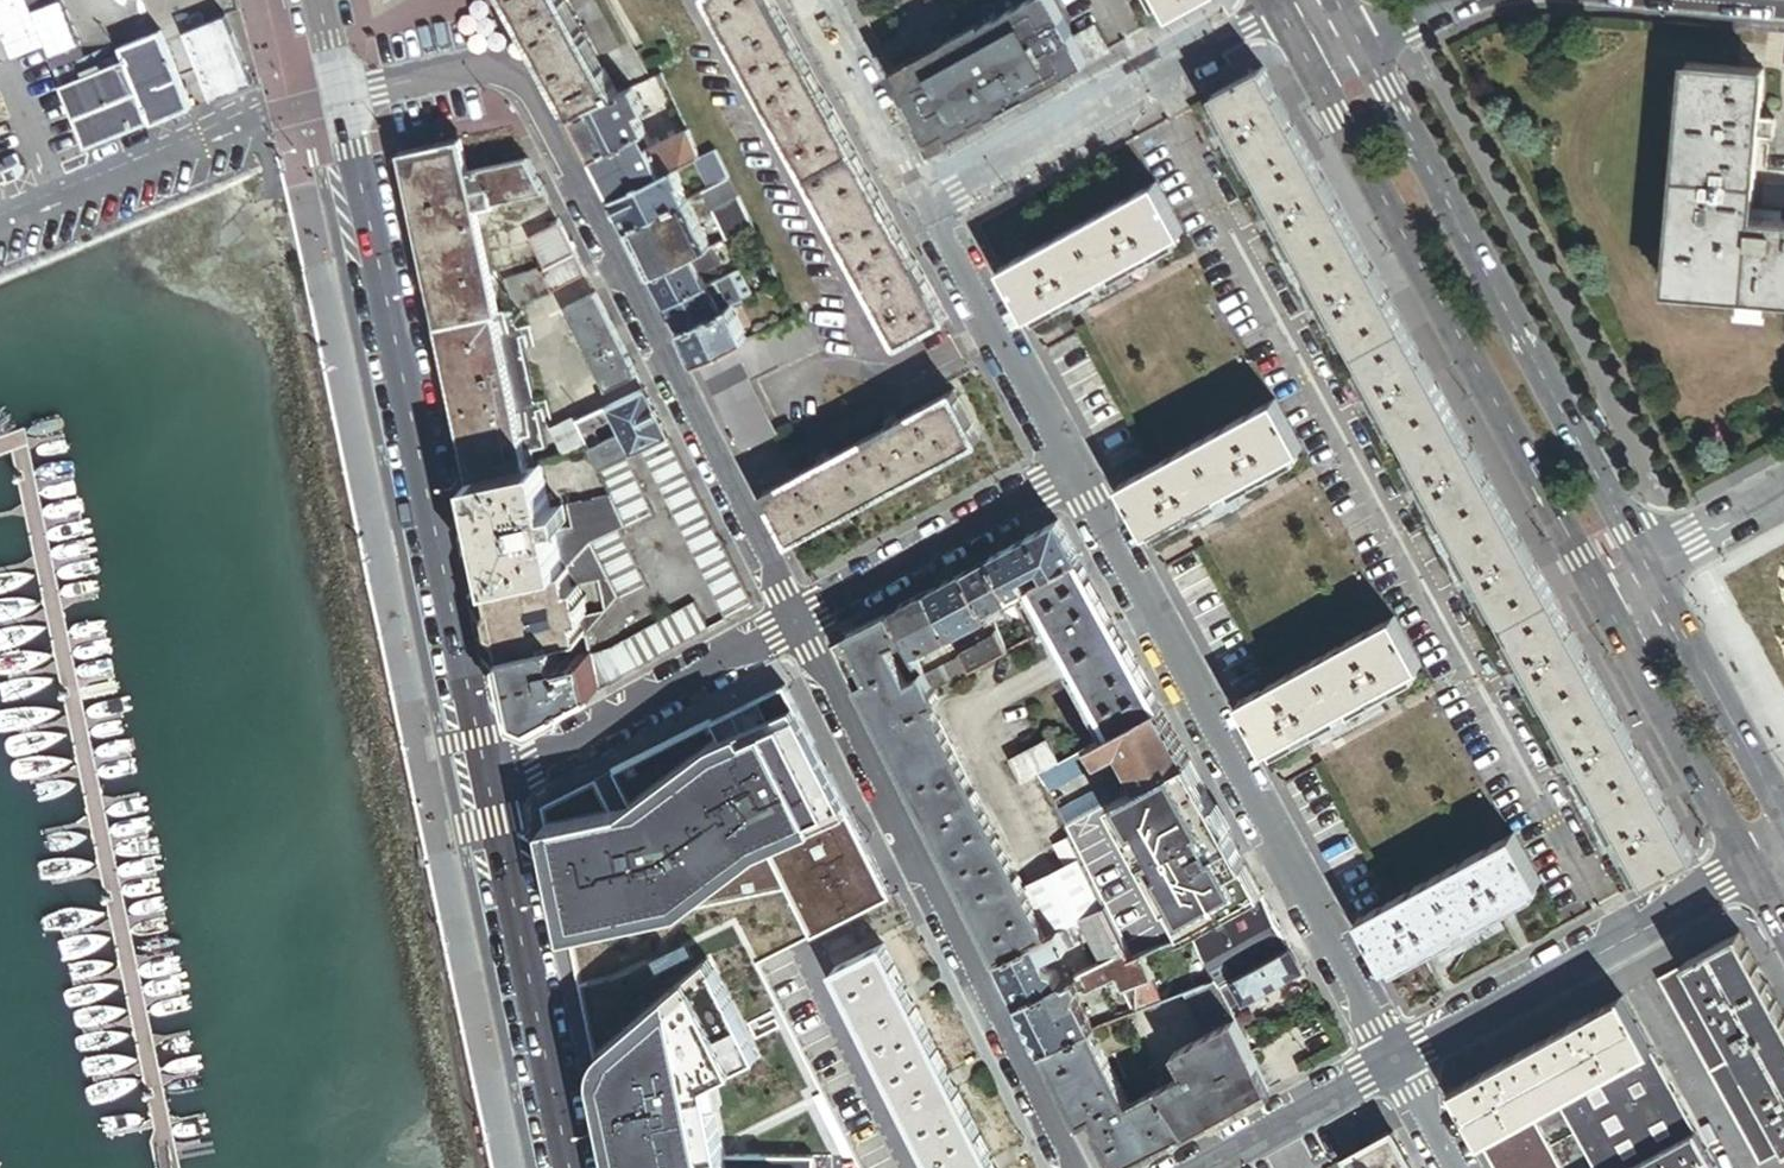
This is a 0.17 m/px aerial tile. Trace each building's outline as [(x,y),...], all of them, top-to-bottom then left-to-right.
[(84,145),(143,121),(145,125),(188,108),(157,31),(118,47),(122,57),(94,68),(67,0),(26,0),(84,145)] [(619,94),(567,0),(510,0),(538,51),(574,117),(619,94)] [(948,320),(772,0),(709,0),(899,348),(948,320)] [(917,113),(926,130),(945,120),(954,139),(1091,62),(1078,38),(1057,0),(1031,0),(1010,12),(987,25),(985,22),(958,37),(950,41),(952,44),(896,74),(917,113)] [(1004,0),(953,27),(958,37),(985,22),(987,25),(1010,12),(1004,0)] [(1010,12),(1031,0),(1004,0),(1010,12)] [(1171,18),(1203,0),(1162,0),(1171,18)] [(225,15),(186,31),(211,94),(250,79),(225,15)] [(958,37),(953,27),(945,32),(950,41),(958,37)] [(1091,62),(1110,52),(1097,28),(1078,38),(1091,62)] [(1686,88),(1679,160),(1668,289),(1783,299),(1783,222),(1752,219),(1759,137),(1761,119),(1765,71),(1688,65),(1686,88)] [(1264,68),(1216,95),(1647,883),(1696,856),(1264,68)] [(656,92),(668,86),(663,75),(651,81),(656,92)] [(645,81),(632,87),(636,95),(649,89),(645,81)] [(632,87),(619,94),(574,117),(596,161),(635,141),(646,135),(636,116),(645,112),(636,95),(632,87)] [(1679,160),(1686,88),(1674,87),(1668,159),(1679,160)] [(1776,120),(1761,119),(1759,137),(1774,138),(1776,120)] [(945,120),(926,130),(936,149),(954,139),(945,120)] [(700,159),(702,158),(689,132),(651,151),(664,177),(678,170),(699,160),(700,159)] [(462,140),(400,152),(438,328),(451,325),(415,165),(454,157),(458,175),(469,173),(462,140)] [(616,201),(664,177),(651,151),(643,155),(635,141),(596,161),(616,201)] [(701,161),(706,170),(721,162),(717,153),(701,161)] [(415,165),(451,325),(494,315),(498,314),(475,207),(545,193),(529,161),(469,173),(458,175),(454,157),(415,165)] [(701,161),(700,159),(699,160),(713,189),(731,180),(722,162),(721,162),(706,170),(701,161)] [(3,161),(0,163),(0,185),(12,180),(3,161)] [(684,182),(678,170),(664,177),(616,201),(631,230),(688,201),(679,184),(684,182)] [(755,228),(731,180),(713,189),(704,193),(729,241),(755,228)] [(1158,184),(1003,270),(1030,319),(1186,234),(1158,184)] [(712,248),(688,201),(631,230),(655,277),(712,248)] [(544,267),(545,269),(577,255),(561,223),(529,238),(544,267)] [(714,247),(712,248),(655,277),(670,307),(709,288),(703,275),(723,265),(714,247)] [(577,255),(545,269),(541,272),(551,294),(588,277),(577,255)] [(541,272),(545,269),(544,267),(504,280),(515,310),(551,294),(541,272)] [(755,296),(742,271),(731,276),(744,302),(755,296)] [(744,302),(731,276),(718,283),(724,295),(717,299),(720,304),(727,300),(731,309),(733,307),(744,302)] [(718,283),(709,288),(670,307),(683,333),(731,309),(727,300),(720,304),(717,299),(724,295),(718,283)] [(607,393),(638,377),(597,295),(565,310),(607,393)] [(683,333),(699,365),(750,340),(733,307),(731,309),(683,333)] [(549,452),(515,310),(498,314),(494,315),(526,457),(549,452)] [(699,365),(743,453),(778,435),(750,381),(821,346),(804,312),(750,340),(699,365)] [(494,315),(451,325),(438,328),(468,469),(471,481),(528,468),(526,457),(494,315)] [(468,469),(438,328),(434,328),(466,470),(468,469)] [(670,439),(646,390),(577,423),(581,431),(583,436),(616,420),(624,435),(589,452),(600,473),(628,460),(644,452),(670,439)] [(764,496),(791,545),(981,442),(954,393),(900,422),(887,430),(832,459),(819,467),(765,496),(764,496)] [(1278,401),(1122,487),(1149,536),(1305,451),(1278,401)] [(884,424),(887,430),(900,422),(897,417),(884,424)] [(564,456),(587,445),(583,436),(581,431),(557,442),(564,456)] [(644,452),(726,621),(752,608),(670,439),(644,452)] [(816,461),(819,467),(832,459),(829,454),(816,461)] [(656,517),(628,460),(600,473),(612,498),(627,529),(628,531),(656,517)] [(542,465),(528,468),(471,481),(493,586),(565,571),(557,534),(555,527),(552,510),(542,465)] [(589,550),(592,546),(622,532),(627,529),(612,498),(570,507),(576,530),(579,529),(589,550)] [(564,508),(552,510),(555,527),(567,524),(564,508)] [(1059,523),(992,559),(1013,599),(1031,589),(1080,562),(1059,523)] [(569,570),(589,550),(579,529),(576,530),(557,534),(565,571),(569,570)] [(565,571),(493,586),(508,653),(558,643),(587,637),(619,600),(620,603),(650,588),(622,532),(592,546),(589,550),(569,570),(565,571)] [(1013,599),(992,559),(965,574),(987,614),(1013,599)] [(1116,626),(1080,562),(1031,589),(1066,653),(1077,671),(1112,735),(1161,709),(1126,644),(1116,626)] [(987,614),(965,574),(928,593),(952,637),(968,628),(982,620),(985,628),(993,623),(987,614)] [(928,593),(890,613),(891,615),(918,663),(925,660),(922,654),(952,637),(928,593)] [(695,605),(626,642),(641,668),(709,631),(695,605)] [(998,961),(1049,935),(1026,890),(933,706),(941,702),(935,691),(934,692),(928,679),(918,663),(891,615),(848,637),(871,681),(860,687),(998,961)] [(1396,618),(1240,703),(1268,753),(1423,667),(1396,618)] [(977,645),(968,628),(952,637),(961,653),(977,645)] [(971,671),(1008,651),(998,633),(977,645),(961,653),(964,658),(971,671)] [(591,654),(600,691),(641,668),(626,642),(608,652),(591,654)] [(538,724),(600,691),(591,654),(562,660),(558,643),(508,653),(522,717),(538,724)] [(964,658),(928,679),(934,692),(935,691),(971,671),(964,658)] [(1189,760),(1161,709),(1112,735),(1060,763),(1037,776),(1048,794),(1121,754),(1140,787),(1189,760)] [(552,836),(575,939),(690,918),(779,861),(849,815),(800,713),(728,744),(639,813),(552,836)] [(1037,776),(1060,763),(1048,742),(1013,761),(1025,783),(1037,776)] [(1126,795),(1111,803),(1186,939),(1193,936),(1264,897),(1243,858),(1237,847),(1222,819),(1189,760),(1140,787),(1126,795)] [(1119,783),(1060,815),(1066,828),(1111,803),(1126,795),(1119,783)] [(849,815),(779,861),(816,934),(891,898),(849,815)] [(1516,836),(1360,921),(1387,971),(1543,885),(1516,836)] [(1069,868),(1082,861),(1071,839),(1058,846),(1069,868)] [(1106,906),(1082,861),(1069,868),(1026,890),(1049,935),(1060,930),(1066,927),(1081,919),(1106,906)] [(1292,948),(1264,897),(1193,936),(1217,983),(1219,988),(1235,980),(1292,948)] [(1128,951),(1106,906),(1081,919),(1104,963),(1108,961),(1128,951)] [(1066,927),(1060,930),(1066,944),(1073,941),(1066,927)] [(1060,930),(1049,935),(998,961),(1020,1005),(1061,985),(1053,969),(1048,969),(1043,959),(1068,947),(1066,944),(1060,930)] [(1739,934),(1687,963),(1688,965),(1783,1141),(1783,1016),(1739,934)] [(1217,983),(1193,936),(1186,939),(1142,957),(1151,976),(1143,981),(1138,983),(1149,1010),(1184,996),(1217,983)] [(933,1167),(996,1167),(884,946),(833,971),(933,1167)] [(1305,970),(1292,948),(1235,980),(1247,1002),(1305,970)] [(1143,981),(1133,960),(1128,951),(1108,961),(1117,978),(1123,991),(1125,990),(1138,983),(1143,981)] [(713,957),(606,1064),(600,1079),(620,1167),(822,1167),(820,1159),(731,1158),(715,1087),(763,1061),(713,957)] [(1151,976),(1142,957),(1133,960),(1143,981),(1151,976)] [(1104,963),(1073,979),(1080,992),(1089,992),(1117,978),(1108,961),(1104,963)] [(1688,965),(1662,979),(1762,1164),(1783,1153),(1783,1141),(1688,965)] [(1073,979),(1061,985),(1020,1005),(1044,1053),(1092,1031),(1076,999),(1080,992),(1073,979)] [(1137,1014),(1149,1010),(1138,983),(1125,990),(1137,1014)] [(1252,1053),(1219,988),(1217,983),(1184,996),(1206,1038),(1174,1055),(1185,1077),(1161,1090),(1189,1135),(1271,1090),(1252,1053)] [(1454,1092),(1482,1144),(1536,1115),(1560,1101),(1567,1098),(1652,1051),(1624,998),(1454,1092)] [(1092,1031),(1044,1053),(1080,1123),(1091,1118),(1116,1167),(1123,1167),(1189,1135),(1161,1090),(1129,1106),(1092,1031)] [(1560,1101),(1577,1133),(1596,1167),(1635,1167),(1698,1133),(1652,1051),(1567,1098),(1560,1101)] [(1482,1144),(1495,1167),(1565,1167),(1553,1145),(1536,1115),(1482,1144)] [(1553,1145),(1565,1167),(1596,1167),(1577,1133),(1553,1145)] [(1698,1133),(1635,1167),(1717,1167),(1698,1133)] [(1347,1159),(1352,1167),(1412,1167),(1393,1134),(1347,1159)]
